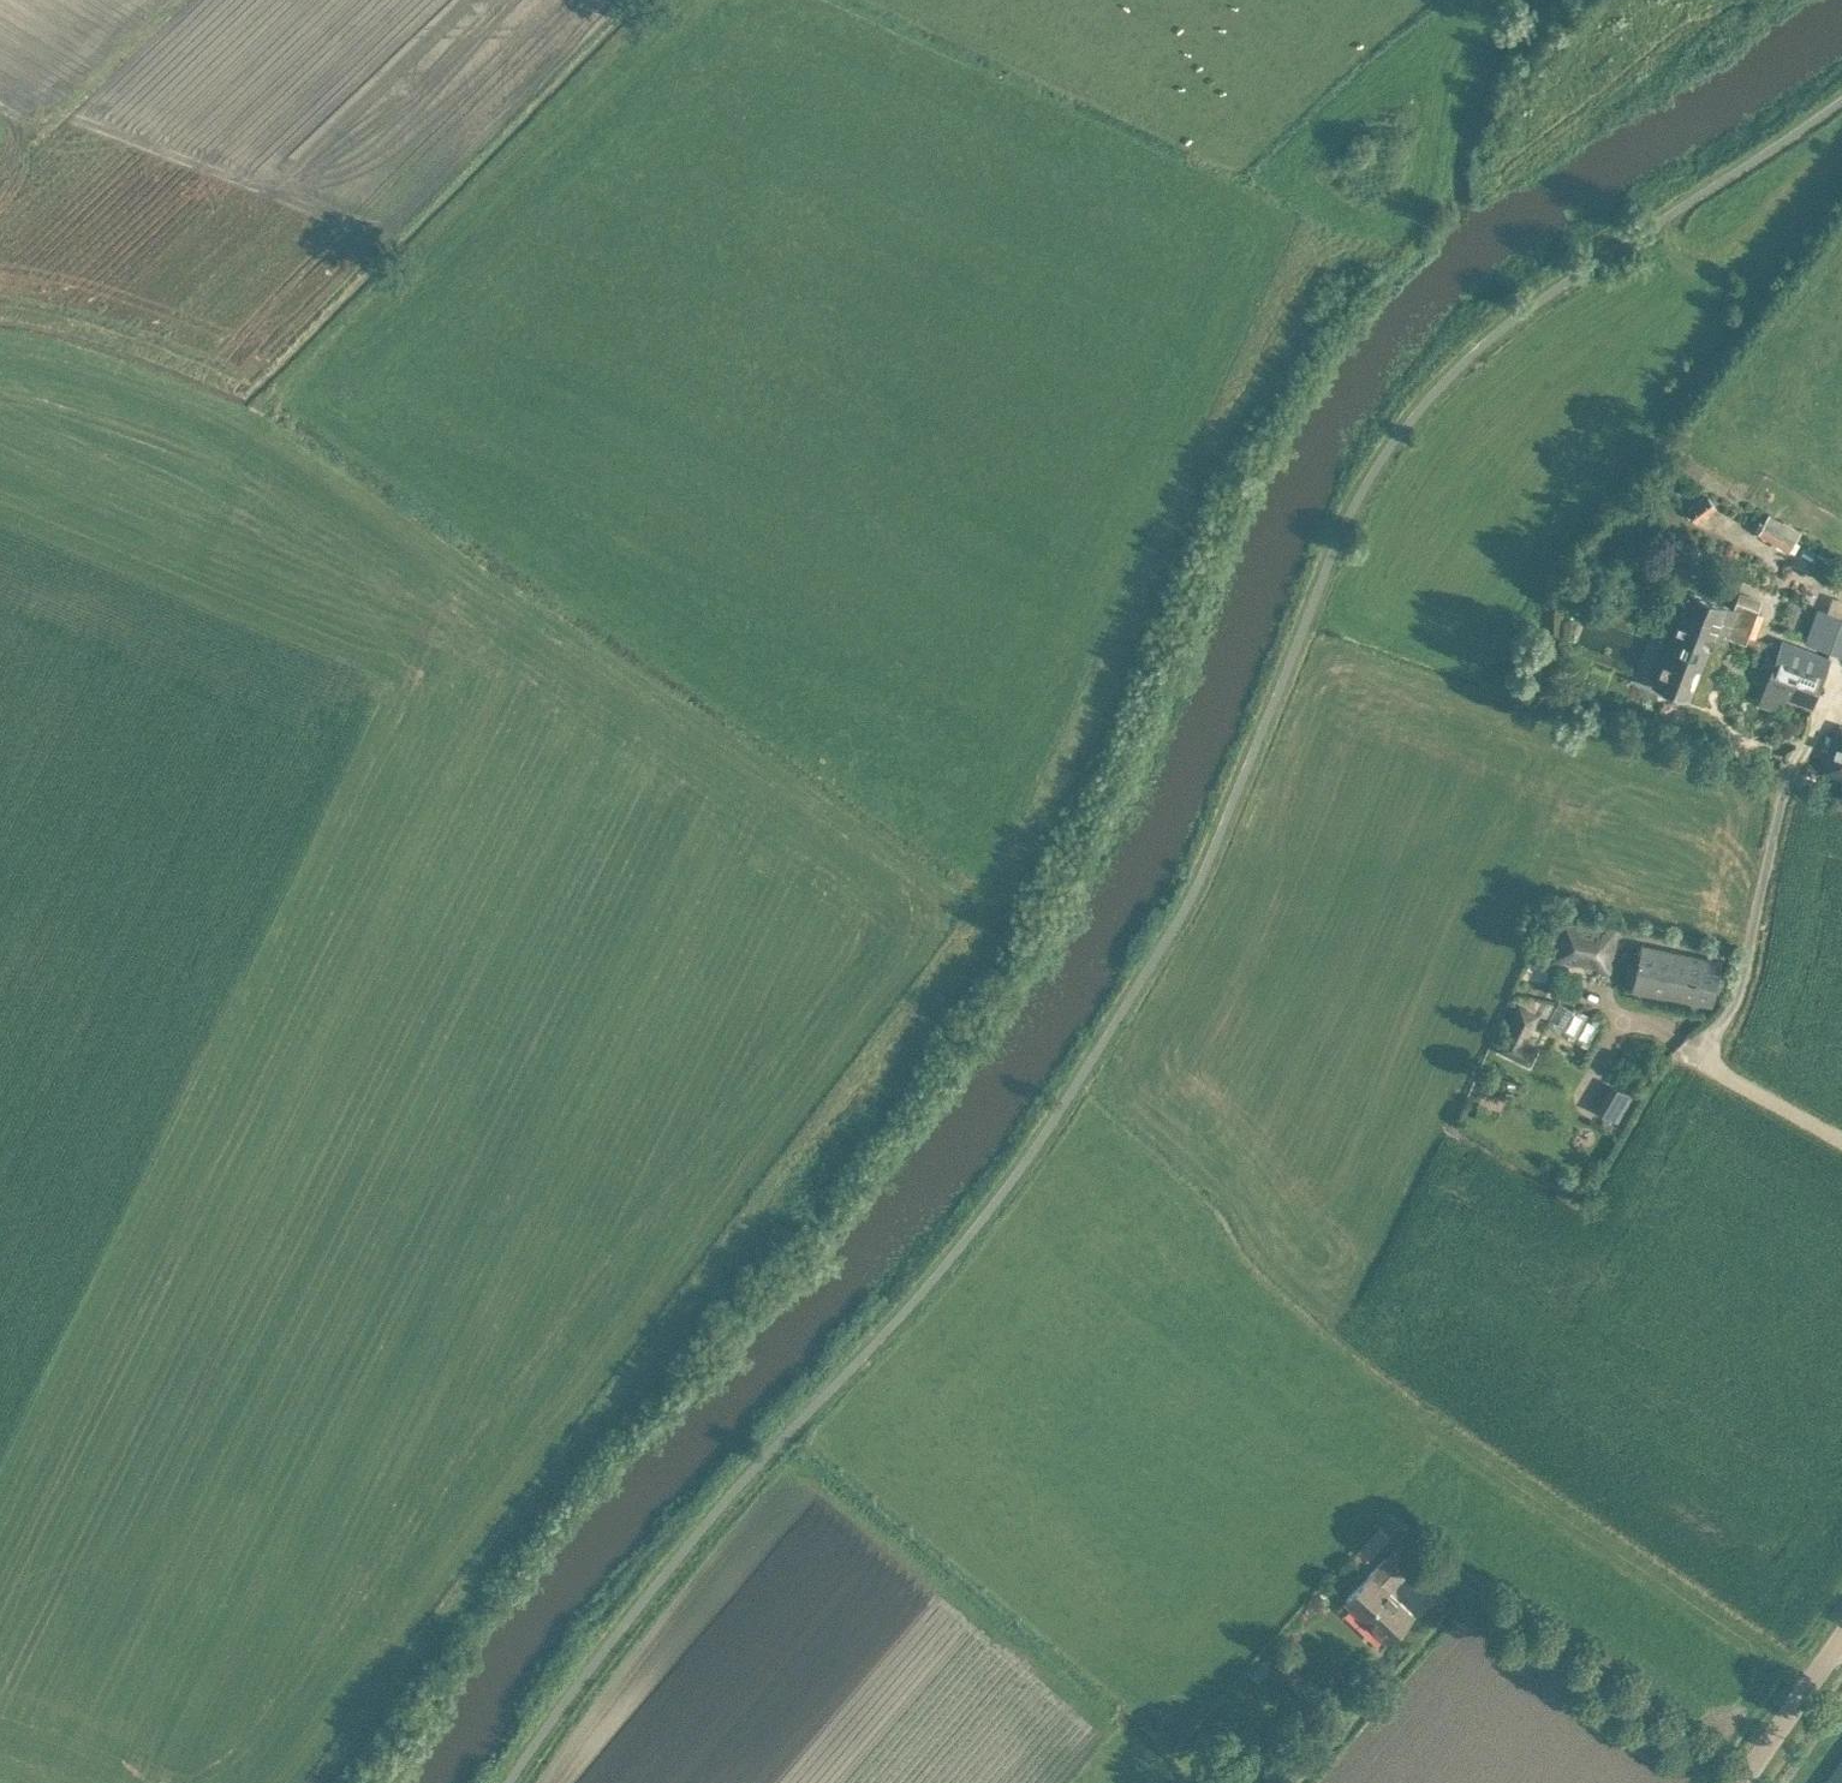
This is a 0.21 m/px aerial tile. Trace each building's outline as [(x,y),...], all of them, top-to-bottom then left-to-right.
[(1708,495),(1688,508),(1696,521),(1716,507),(1708,495)] [(1797,539),(1801,530),(1770,512),(1764,522),(1759,531),(1776,541),(1774,544),(1781,548),(1783,545),(1794,552),(1800,541),(1797,539)] [(1759,531),(1764,522),(1760,519),(1755,528),(1759,531)] [(1736,598),(1733,606),(1691,589),(1680,618),(1709,629),(1716,632),(1714,636),(1725,640),(1727,635),(1746,642),(1777,655),(1778,655),(1801,664),(1821,672),(1827,657),(1784,640),(1782,645),(1770,641),(1769,642),(1749,635),(1759,607),(1736,598)] [(1816,606),(1803,642),(1841,656),(1841,615),(1816,606)] [(1709,629),(1680,618),(1659,671),(1656,681),(1703,698),(1725,640),(1714,636),(1716,632),(1709,629)] [(1778,655),(1777,655),(1766,686),(1812,702),(1823,673),(1821,672),(1801,664),(1778,655)] [(1824,769),(1841,776),(1841,751),(1831,747),(1824,769)] [(1562,920),(1555,955),(1608,966),(1616,931),(1562,920)] [(1679,951),(1644,943),(1639,967),(1627,964),(1623,983),(1632,985),(1631,987),(1665,995),(1666,992),(1713,1002),(1722,960),(1679,951)] [(1521,1008),(1507,1036),(1522,1043),(1536,1014),(1521,1008)] [(1603,1117),(1626,1131),(1646,1100),(1623,1086),(1603,1117)] [(1371,1556),(1388,1537),(1377,1526),(1360,1546),(1371,1556)] [(1370,1572),(1345,1599),(1388,1639),(1413,1613),(1389,1590),(1421,1556),(1402,1539),(1370,1572)] [(1293,1707),(1281,1721),(1291,1730),(1304,1716),(1293,1707)] [(1824,1782),(1841,1782),(1841,1758),(1824,1782)]
